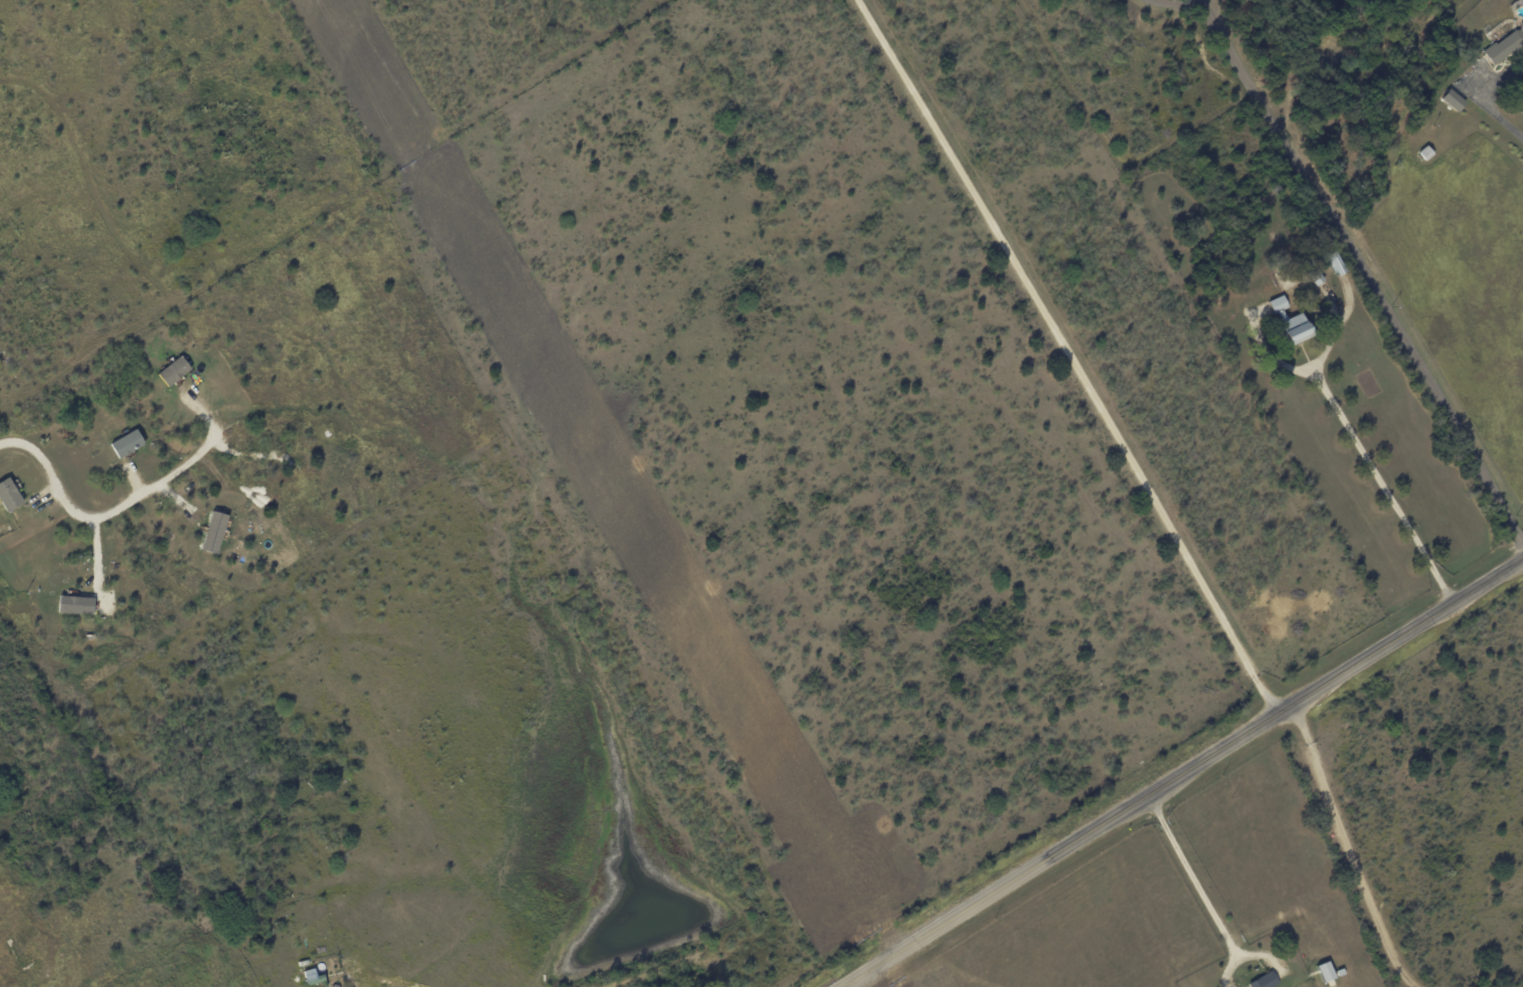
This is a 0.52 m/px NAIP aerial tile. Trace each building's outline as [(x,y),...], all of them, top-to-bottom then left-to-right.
[(1494,67),(1522,48),(1522,24),(1483,50),(1494,67)] [(1458,111),(1466,101),(1448,88),(1440,99),(1458,111)] [(1325,255),(1335,276),(1345,272),(1335,250),(1325,255)] [(1324,280),(1315,267),(1305,274),(1314,287),(1324,280)] [(1269,300),(1289,346),(1313,336),(1302,312),(1286,319),(1281,309),(1287,307),(1281,295),(1269,300)] [(157,374),(168,387),(191,368),(180,355),(157,374)] [(144,444),(136,428),(110,442),(118,457),(144,444)] [(9,476),(0,481),(0,500),(7,512),(24,503),(9,476)] [(201,548),(217,553),(228,515),(212,510),(201,548)] [(93,613),(94,597),(59,596),(58,612),(93,613)] [(1335,978),(1328,961),(1316,966),(1323,983),(1335,978)] [(301,971),(307,986),(324,980),(322,973),(316,975),(313,967),(301,971)] [(1249,986),(1271,986),(1278,983),(1271,971),(1247,983),(1249,986)]
